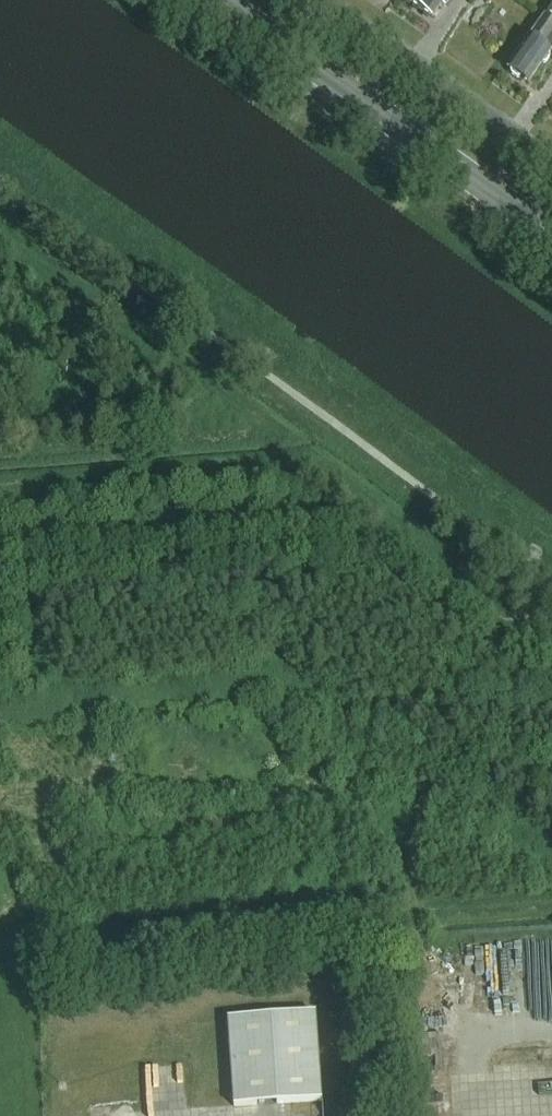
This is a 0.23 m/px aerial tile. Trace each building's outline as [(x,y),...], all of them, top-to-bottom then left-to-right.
[(432,17),(441,3),(446,6),(450,0),(407,0),(432,17)] [(529,84),(551,54),(551,55),(551,10),(509,70),(529,84)] [(314,1017),(226,1023),(232,1109),(320,1102),(314,1017)] [(165,1106),(191,1105),(189,1065),(148,1067),(148,1073),(163,1072),(165,1106)]
